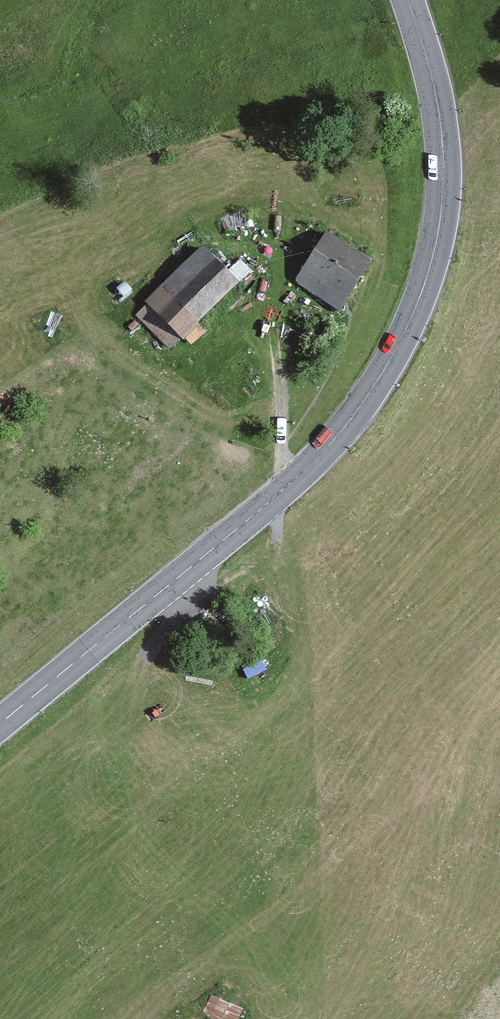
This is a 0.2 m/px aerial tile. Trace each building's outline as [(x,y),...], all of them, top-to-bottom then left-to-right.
[(330,236),(298,288),(343,315),(375,263),(330,236)] [(206,253),(138,322),(170,355),(239,286),(206,253)]
